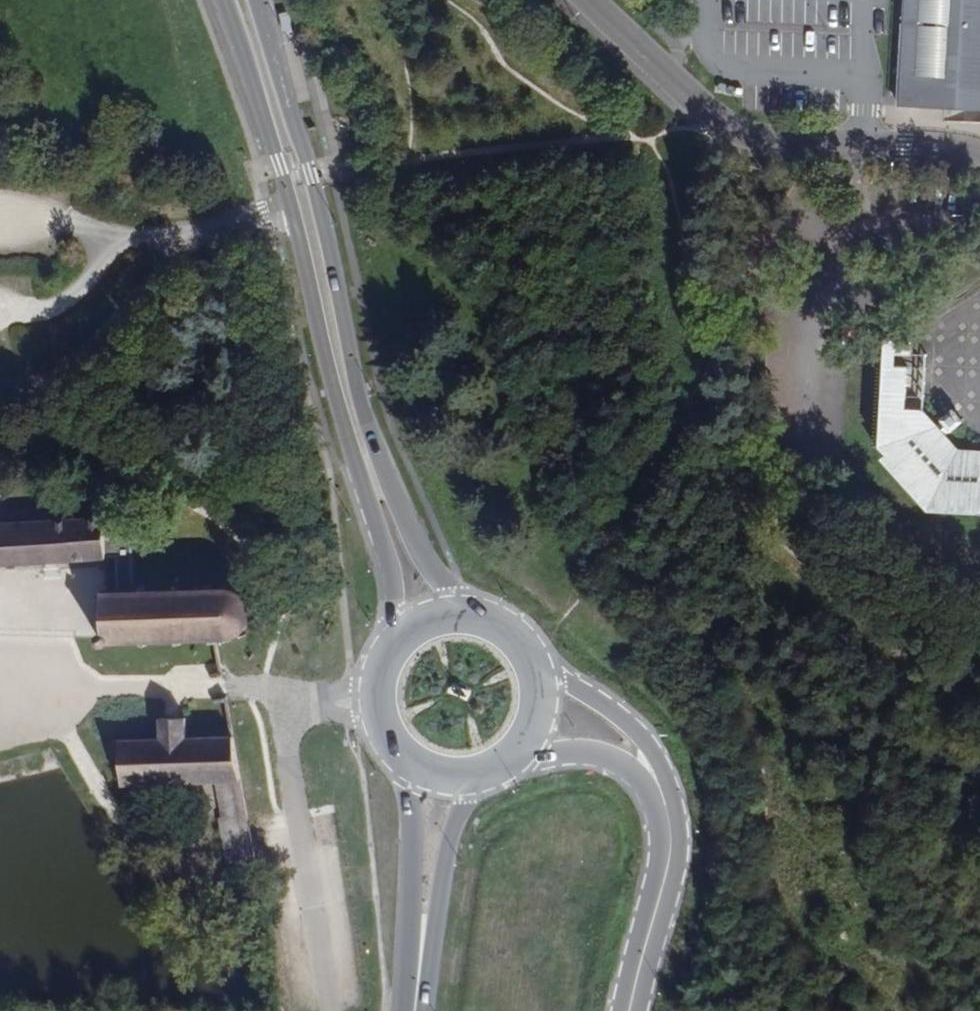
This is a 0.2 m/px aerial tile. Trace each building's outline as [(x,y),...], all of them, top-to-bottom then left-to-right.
[(905,106),(979,109),(979,0),(910,0),(905,106)] [(892,334),(891,343),(910,345),(910,336),(892,334)] [(910,345),(910,349),(929,351),(929,337),(910,336),(910,345)] [(925,403),(911,402),(913,363),(901,362),(890,362),(886,440),(938,500),(979,503),(979,445),(963,444),(948,428),(953,424),(945,415),(940,419),(925,403)] [(945,415),(953,424),(954,425),(966,414),(955,402),(943,414),(945,415)] [(938,500),(886,440),(885,451),(935,507),(979,509),(979,503),(938,500)] [(107,558),(117,556),(117,578),(118,592),(109,592),(109,587),(104,587),(104,592),(99,592),(99,597),(104,597),(105,631),(104,631),(100,634),(99,639),(102,644),(107,645),(112,642),(112,641),(143,640),(144,646),(148,645),(148,640),(178,639),(178,644),(182,644),(182,639),(212,638),(213,643),(217,643),(217,637),(227,637),(228,641),(231,641),(231,637),(242,633),(244,636),(247,634),(244,631),(250,621),(255,622),(256,619),(251,617),(251,605),(255,604),(254,601),(250,602),(243,593),(245,590),(242,588),(240,592),(228,588),(228,584),(225,584),(225,588),(215,589),(214,584),(210,584),(210,589),(181,590),(180,584),(175,585),(175,590),(146,590),(146,585),(141,585),(141,590),(134,591),(133,537),(106,538),(106,517),(0,522),(0,564),(107,558)] [(111,760),(121,759),(122,785),(216,782),(223,782),(228,816),(222,817),(219,817),(227,863),(255,858),(254,847),(255,847),(254,844),(253,844),(250,825),(251,824),(250,822),(249,823),(242,781),(240,774),(234,736),(187,737),(187,717),(160,718),(161,738),(119,739),(110,740),(111,760)] [(228,816),(223,782),(216,782),(222,817),(228,816)]
